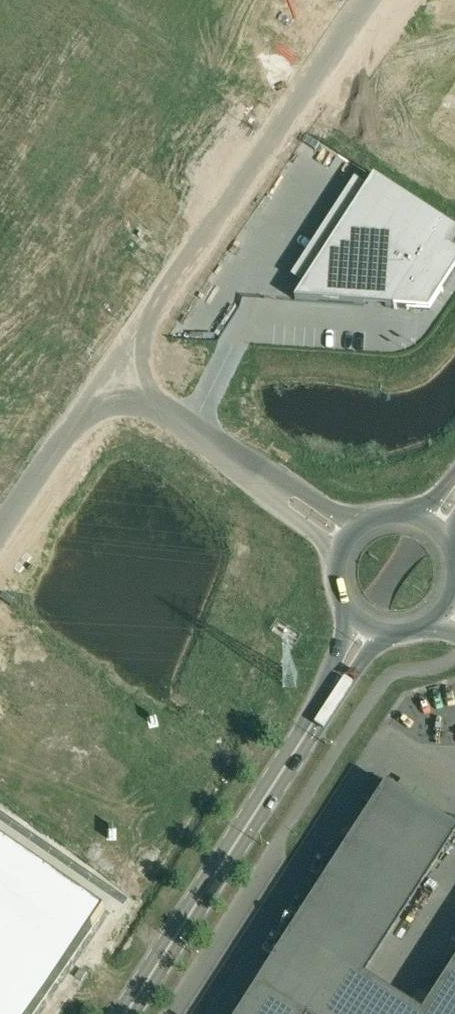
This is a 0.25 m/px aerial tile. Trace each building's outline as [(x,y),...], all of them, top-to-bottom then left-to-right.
[(375,177),(296,299),(430,309),(454,271),(454,253),(447,248),(454,237),(454,229),(375,177)] [(443,700),(437,719),(446,722),(452,703),(443,700)] [(359,981),(454,832),(454,829),(388,786),(258,988),(243,1013),(410,1013),(359,981)] [(105,909),(0,837),(0,1013),(33,1013),(105,909)] [(425,1013),(454,1013),(454,967),(425,1013)]
